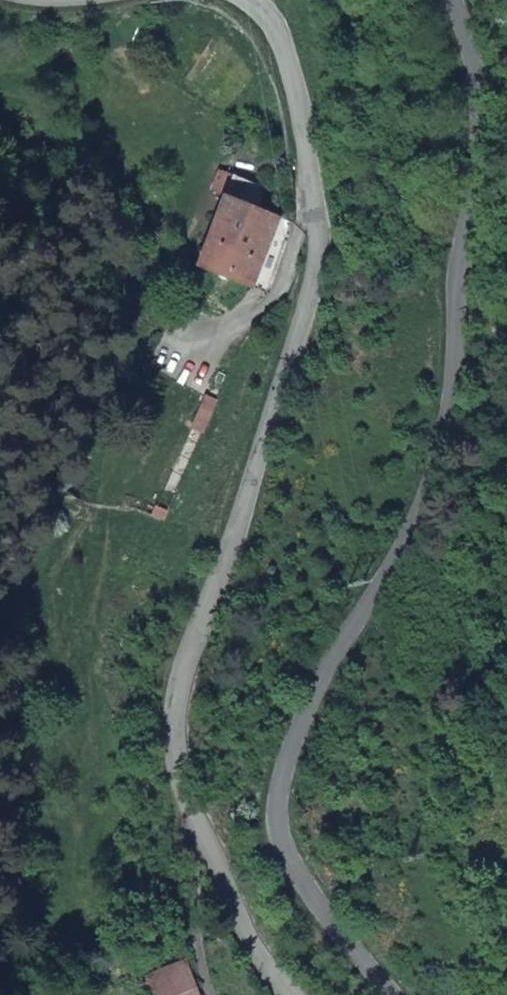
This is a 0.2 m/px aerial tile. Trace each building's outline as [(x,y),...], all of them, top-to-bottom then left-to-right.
[(225,191),(196,260),(253,284),(282,214),(225,191)] [(187,961),(148,973),(156,994),(199,994),(187,961)]
